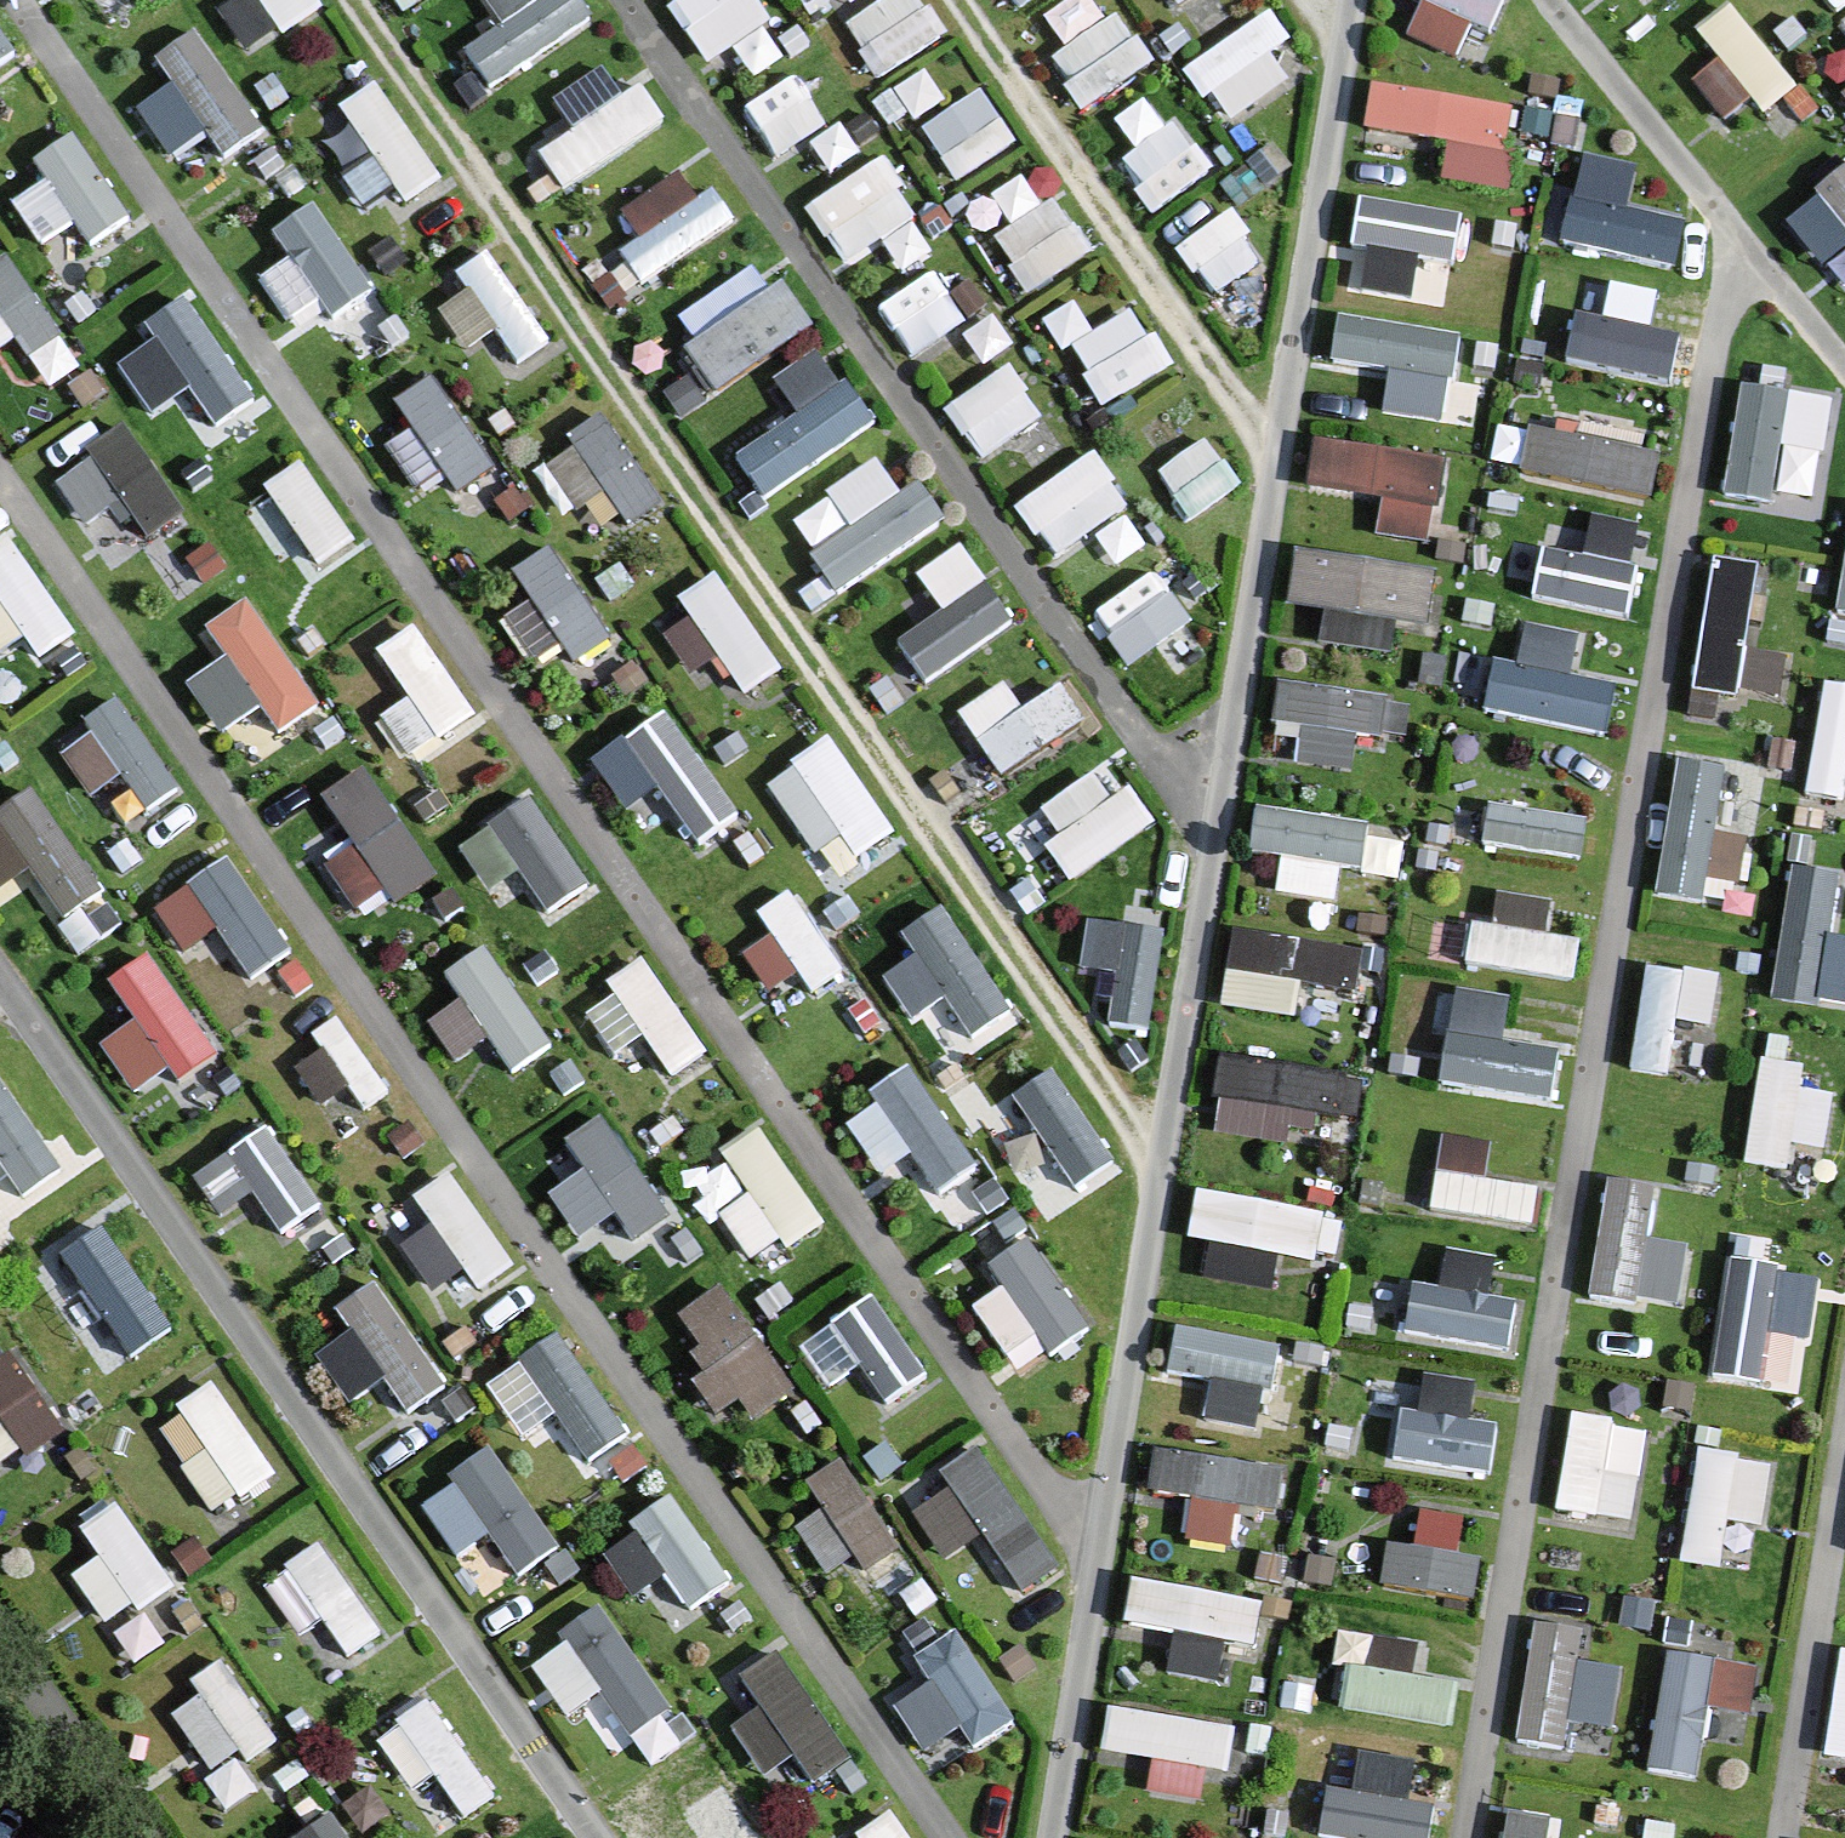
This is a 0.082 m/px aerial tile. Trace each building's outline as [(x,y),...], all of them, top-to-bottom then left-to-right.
[(286,26),(327,0),(269,0),(286,26)] [(467,37),(493,77),(591,14),(581,0),(495,0),(504,14),(467,37)] [(775,15),(767,0),(668,0),(698,56),(775,15)] [(850,8),(878,62),(948,26),(935,0),(865,0),(850,8)] [(1231,115),(1316,57),(1277,0),(1271,0),(1190,56),(1231,115)] [(1412,23),(1467,50),(1491,0),(1423,0),(1412,23)] [(1683,26),(1741,110),(1796,72),(1746,0),(1721,0),(1683,26)] [(1077,88),(1151,63),(1132,7),(1058,32),(1077,88)] [(22,47),(0,10),(0,59),(22,47)] [(213,119),(232,146),(271,120),(201,17),(159,45),(176,72),(141,96),(174,145),(213,119)] [(575,121),(544,139),(566,174),(658,118),(616,49),(554,87),(575,121)] [(799,64),(749,97),(781,145),(831,111),(799,64)] [(374,204),(440,161),(382,71),(346,93),(381,147),(350,167),(374,204)] [(1377,72),(1370,119),(1454,132),(1448,168),(1509,178),(1522,95),(1377,72)] [(924,114),(960,169),(1020,130),(984,75),(924,114)] [(1165,196),(1210,155),(1168,109),(1122,150),(1165,196)] [(81,120),(37,147),(52,170),(20,190),(57,249),(133,201),(81,120)] [(1571,238),(1681,252),(1687,203),(1639,197),(1645,151),(1583,144),(1571,238)] [(810,196),(849,254),(927,202),(888,145),(810,196)] [(613,207),(653,269),(733,217),(693,155),(613,207)] [(1796,218),(1834,263),(1844,253),(1844,177),(1796,218)] [(1415,284),(1424,241),(1462,249),(1471,204),(1365,183),(1348,272),(1415,284)] [(1064,187),(999,222),(1030,281),(1096,246),(1064,187)] [(274,221),(292,247),(264,267),(306,325),(378,275),(318,191),(274,221)] [(1185,234),(1217,281),(1266,248),(1234,201),(1185,234)] [(87,352),(18,246),(0,257),(0,340),(22,326),(53,374),(87,352)] [(463,335),(505,318),(518,349),(547,336),(510,250),(439,280),(463,335)] [(916,347),(973,310),(941,261),(884,297),(916,347)] [(717,380),(819,319),(791,272),(689,333),(717,380)] [(154,306),(168,329),(135,350),(171,406),(238,364),(187,285),(154,306)] [(1624,320),(1577,309),(1567,348),(1684,377),(1703,303),(1632,285),(1624,320)] [(1143,298),(1075,333),(1106,392),(1174,357),(1143,298)] [(1392,353),(1390,403),(1454,406),(1458,315),(1340,309),(1338,351),(1392,353)] [(780,368),(802,399),(738,444),(771,491),(883,414),(828,335),(780,368)] [(978,447),(1048,413),(1021,357),(951,391),(978,447)] [(1748,370),(1725,487),(1820,505),(1842,388),(1748,370)] [(580,495),(616,477),(635,515),(667,499),(621,406),(553,439),(580,495)] [(123,489),(153,528),(193,497),(127,415),(55,472),(89,516),(123,489)] [(1658,482),(1662,435),(1531,422),(1526,470),(1658,482)] [(1387,489),(1381,520),(1434,530),(1450,449),(1320,424),(1310,474),(1387,489)] [(1163,460),(1195,506),(1244,473),(1212,426),(1163,460)] [(1054,547),(1136,498),(1102,442),(1020,491),(1054,547)] [(935,530),(904,451),(796,493),(828,573),(935,530)] [(264,482),(322,564),(365,534),(307,452),(264,482)] [(1541,592),(1638,599),(1644,508),(1597,505),(1595,541),(1545,538),(1541,592)] [(41,651),(78,632),(21,525),(0,536),(0,646),(30,630),(41,651)] [(943,600),(899,632),(929,674),(1020,608),(964,531),(917,565),(943,600)] [(559,533),(517,558),(535,588),(504,606),(537,660),(610,617),(559,533)] [(1301,539),(1294,590),(1328,594),(1323,631),(1428,645),(1440,558),(1301,539)] [(1706,679),(1754,681),(1760,549),(1712,547),(1706,679)] [(1133,657),(1198,610),(1161,558),(1096,605),(1133,657)] [(696,663),(725,643),(752,684),(790,659),(729,569),(663,613),(696,663)] [(224,719),(266,692),(285,722),(326,696),(256,586),(208,616),(227,647),(192,669),(224,719)] [(419,611),(378,640),(410,686),(385,704),(420,754),(487,707),(419,611)] [(1580,663),(1585,619),(1528,613),(1524,652),(1495,649),(1489,703),(1619,716),(1624,667),(1580,663)] [(1753,639),(1751,681),(1788,683),(1790,641),(1753,639)] [(1274,744),(1353,756),(1359,717),(1396,723),(1402,685),(1286,667),(1274,744)] [(1091,712),(1065,671),(1028,694),(1011,668),(947,707),(990,775),(1091,712)] [(1813,784),(1844,787),(1844,673),(1825,671),(1813,784)] [(129,694),(61,738),(92,786),(130,761),(154,798),(184,778),(129,694)] [(662,777),(700,833),(746,803),(674,696),(599,746),(633,797),(662,777)] [(838,725),(767,768),(834,875),(904,832),(838,725)] [(1720,823),(1734,753),(1685,743),(1658,881),(1708,891),(1714,862),(1748,869),(1756,830),(1720,823)] [(1150,817),(1103,753),(1018,816),(1040,846),(1050,838),(1075,872),(1150,817)] [(374,754),(328,782),(358,832),(334,846),(368,903),(438,861),(374,754)] [(28,863),(64,913),(111,879),(38,778),(0,806),(0,883),(28,863)] [(501,890),(529,871),(550,902),(597,872),(539,784),(464,832),(501,890)] [(1494,789),(1487,832),(1586,849),(1593,805),(1494,789)] [(1289,842),(1285,879),(1342,885),(1345,855),(1403,861),(1406,837),(1374,833),(1377,807),(1262,795),(1257,839),(1289,842)] [(1844,995),(1844,928),(1844,909),(1844,854),(1789,852),(1784,993),(1844,995)] [(773,924),(748,937),(777,990),(842,956),(800,877),(760,899),(773,924)] [(1476,915),(1475,960),(1582,964),(1584,924),(1553,923),(1554,886),(1505,884),(1503,916),(1476,915)] [(891,967),(917,1006),(953,983),(981,1026),(1019,1001),(950,894),(906,922),(923,947),(891,967)] [(1122,958),(1120,1013),(1159,1015),(1164,912),(1089,909),(1086,957),(1122,958)] [(1304,1006),(1311,968),(1366,979),(1374,938),(1242,913),(1227,992),(1304,1006)] [(489,932),(448,961),(466,988),(434,1010),(461,1048),(493,1026),(517,1061),(559,1032),(489,932)] [(162,938),(113,967),(139,1011),(106,1031),(140,1089),(223,1040),(162,938)] [(677,1067),(712,1047),(658,951),(588,990),(620,1047),(655,1028),(677,1067)] [(1677,1063),(1679,1011),(1720,1012),(1722,958),(1643,955),(1639,1061),(1677,1063)] [(1568,1042),(1507,1028),(1516,988),(1466,978),(1446,1069),(1557,1093),(1568,1042)] [(1315,1101),(1361,1106),(1366,1059),(1225,1045),(1217,1121),(1312,1131),(1315,1101)] [(1081,1178),(1121,1152),(1059,1056),(1019,1082),(1081,1178)] [(29,1185),(70,1156),(0,1058),(0,1145),(29,1185)] [(943,1183),(985,1157),(923,1058),(849,1104),(886,1163),(918,1143),(943,1183)] [(1759,1062),(1756,1158),(1834,1161),(1837,1065),(1759,1062)] [(557,1181),(612,1255),(681,1205),(607,1103),(562,1136),(582,1163),(557,1181)] [(199,1163),(228,1206),(259,1186),(283,1222),(329,1192),(276,1112),(199,1163)] [(1544,1173),(1492,1167),(1497,1131),(1447,1125),(1437,1200),(1539,1213),(1544,1173)] [(459,1156),(418,1181),(439,1215),(407,1234),(435,1279),(464,1261),(480,1286),(523,1260),(459,1156)] [(1695,1229),(1658,1225),(1665,1172),(1610,1165),(1596,1285),(1687,1295),(1695,1229)] [(1203,1175),(1192,1225),(1333,1255),(1344,1205),(1203,1175)] [(132,1345),(177,1318),(112,1212),(67,1239),(132,1345)] [(1033,1221),(994,1249),(1012,1273),(979,1297),(1027,1363),(1099,1311),(1033,1221)] [(1525,1293),(1497,1289),(1504,1246),(1453,1238),(1447,1277),(1414,1272),(1407,1323),(1518,1339),(1525,1293)] [(1710,1362),(1803,1381),(1827,1265),(1734,1246),(1710,1362)] [(349,1320),(319,1341),(354,1394),(388,1371),(409,1401),(453,1372),(382,1267),(335,1298),(349,1320)] [(725,1272),(673,1310),(744,1408),(797,1371),(725,1272)] [(89,1281),(62,1296),(100,1363),(127,1348),(89,1281)] [(1272,1414),(1278,1323),(1180,1316),(1177,1363),(1216,1366),(1213,1410),(1272,1414)] [(490,1371),(531,1432),(560,1412),(589,1455),(636,1423),(567,1320),(490,1371)] [(69,1423),(22,1336),(0,1348),(0,1460),(69,1423)] [(1501,1460),(1503,1412),(1474,1410),(1476,1366),(1432,1364),(1430,1398),(1403,1397),(1399,1454),(1501,1460)] [(217,1371),(159,1415),(226,1503),(284,1459),(217,1371)] [(1573,1405),(1565,1503),(1642,1509),(1651,1411),(1573,1405)] [(1200,1486),(1190,1526),(1232,1536),(1243,1492),(1279,1501),(1289,1462),(1166,1430),(1154,1475),(1200,1486)] [(1731,1510),(1771,1513),(1775,1443),(1698,1438),(1692,1553),(1729,1555),(1731,1510)] [(507,1441),(427,1483),(460,1544),(497,1524),(519,1565),(561,1542),(507,1441)] [(82,1515),(101,1545),(75,1561),(109,1616),(178,1574),(125,1488),(82,1515)] [(683,1488),(609,1532),(659,1616),(733,1572),(683,1488)] [(1421,1536),(1393,1532),(1388,1576),(1482,1587),(1487,1547),(1463,1545),(1469,1502),(1426,1497),(1421,1536)] [(350,1646),(390,1621),(329,1527),(290,1552),(350,1646)] [(1234,1630),(1265,1634),(1272,1588),(1141,1569),(1129,1650),(1228,1664),(1234,1630)] [(570,1703),(609,1682),(631,1721),(671,1700),(616,1599),(536,1643),(570,1703)] [(1521,1728),(1575,1736),(1580,1705),(1621,1711),(1629,1658),(1585,1651),(1591,1613),(1540,1605),(1521,1728)] [(961,1611),(914,1639),(935,1673),(900,1695),(937,1756),(1018,1707),(961,1611)] [(1430,1664),(1434,1633),(1346,1620),(1341,1651),(1430,1664)] [(776,1778),(847,1732),(786,1636),(744,1663),(765,1696),(735,1715),(776,1778)] [(1707,1765),(1712,1695),(1756,1698),(1759,1647),(1667,1641),(1658,1761),(1707,1765)] [(1826,1743),(1844,1746),(1844,1646),(1826,1743)] [(234,1651),(169,1694),(217,1765),(282,1722),(234,1651)] [(1463,1711),(1465,1667),(1349,1661),(1347,1704),(1463,1711)] [(416,1776),(437,1761),(469,1806),(504,1782),(437,1686),(380,1725),(416,1776)] [(1158,1748),(1153,1782),(1221,1793),(1233,1714),(1113,1694),(1105,1740),(1158,1748)] [(1324,1829),(1395,1837),(1435,1837),(1440,1794),(1414,1791),(1420,1747),(1370,1741),(1365,1782),(1331,1778),(1324,1829)] [(662,1804),(681,1837),(772,1837),(730,1765),(662,1804)] [(863,1819),(875,1837),(927,1837),(900,1796),(863,1819)] [(1558,1803),(1512,1796),(1506,1837),(1553,1837),(1558,1803)] [(292,1830),(298,1837),(362,1837),(333,1800),(292,1830)]
